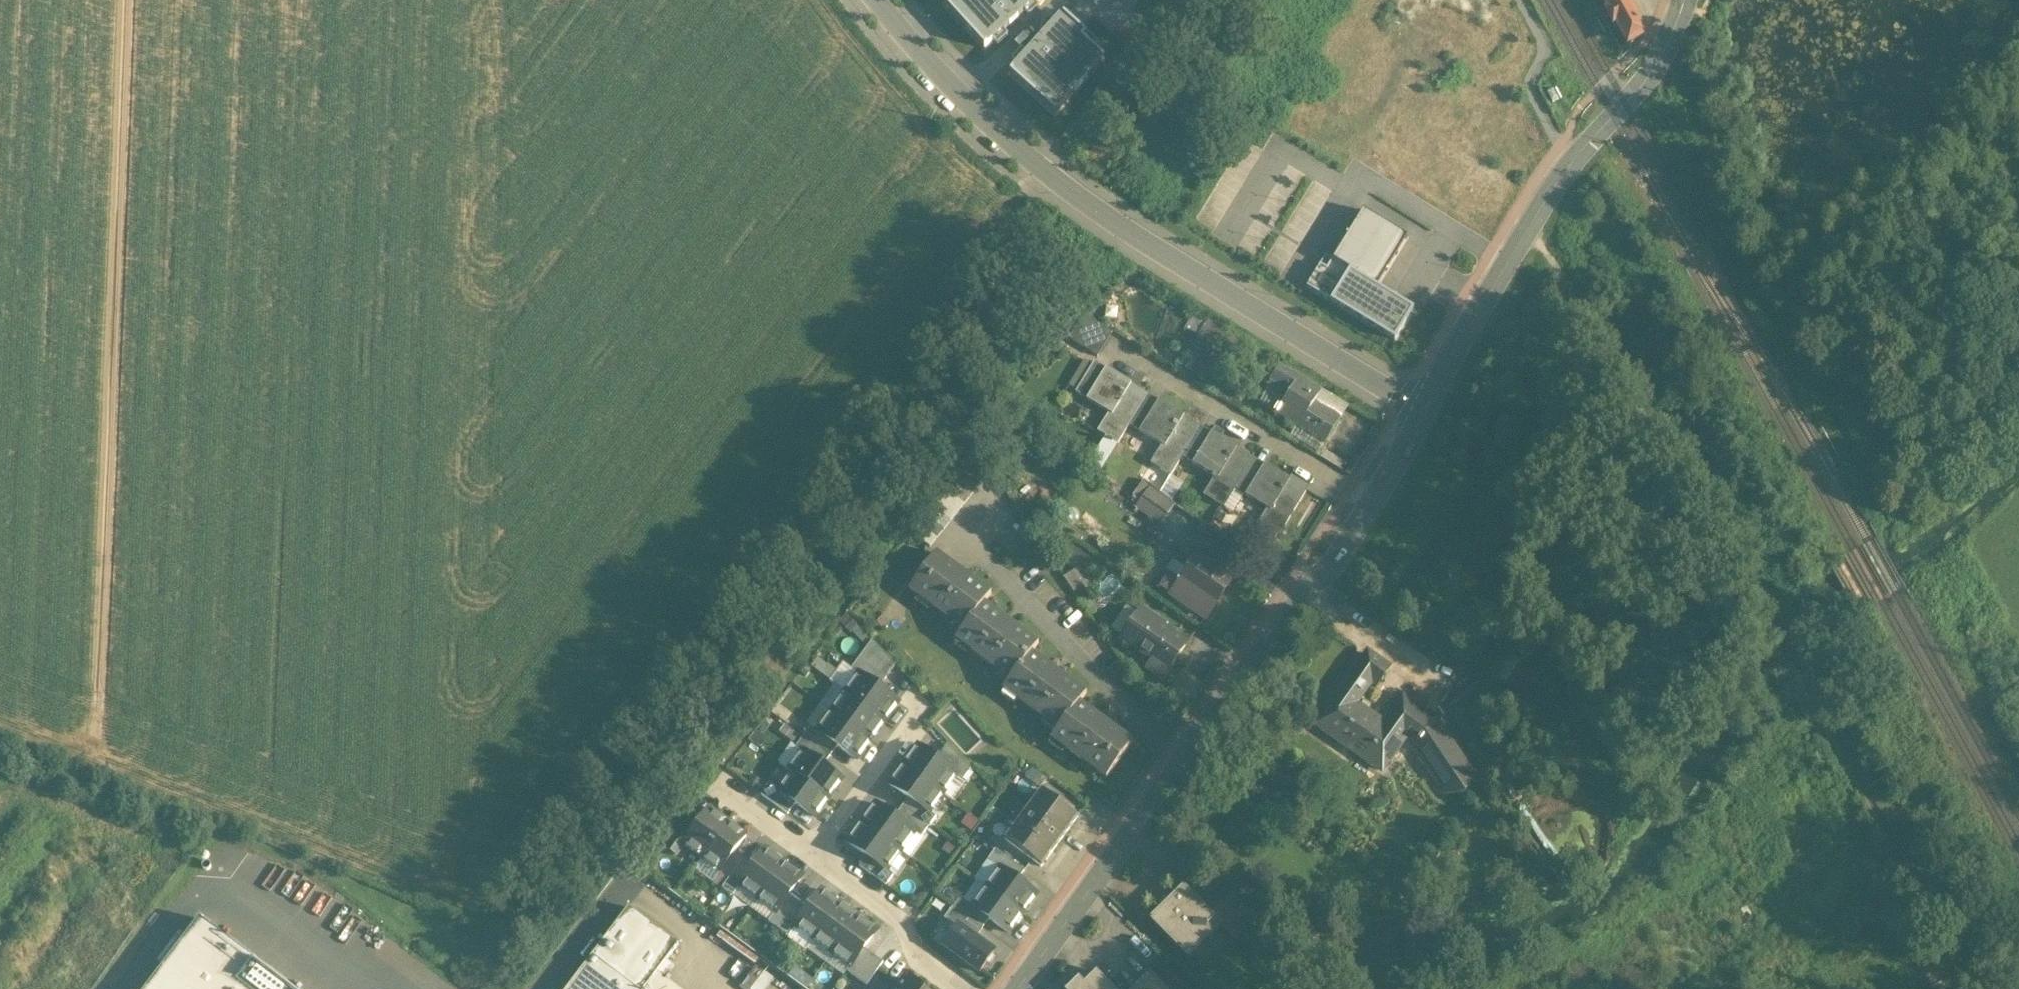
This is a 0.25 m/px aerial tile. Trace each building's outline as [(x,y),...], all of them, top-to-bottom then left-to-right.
[(941,6),(986,55),(1047,0),(948,0),(941,6)] [(1629,44),(1639,38),(1645,35),(1642,31),(1636,20),(1640,18),(1630,0),(1604,0),(1629,44)] [(1063,10),(1003,75),(1054,123),(1115,58),(1063,10)] [(1408,238),(1365,212),(1335,262),(1326,257),(1307,289),(1394,342),(1414,310),(1377,288),(1408,238)] [(1113,332),(1087,316),(1069,338),(1098,356),(1099,355),(1112,332),(1112,333),(1113,332)] [(1231,338),(1209,321),(1198,334),(1220,350),(1231,338)] [(1105,371),(1094,364),(1077,392),(1088,399),(1105,371)] [(1271,381),(1290,393),(1294,387),(1300,377),(1281,365),(1271,381)] [(1132,383),(1107,368),(1105,371),(1088,399),(1087,399),(1109,413),(1098,431),(1118,443),(1130,425),(1147,397),(1130,387),(1132,383)] [(1308,395),(1316,400),(1322,391),(1300,377),(1294,387),(1308,395)] [(1259,402),(1276,412),(1279,408),(1280,409),(1287,398),(1268,386),(1259,402)] [(1300,426),(1314,404),(1316,400),(1308,395),(1294,387),(1290,393),(1287,398),(1280,409),(1279,408),(1276,412),(1293,423),(1300,427),(1300,426)] [(1348,407),(1322,391),(1316,400),(1314,404),(1340,420),(1348,407)] [(1157,403),(1147,397),(1130,425),(1140,431),(1157,403)] [(1184,416),(1159,400),(1157,403),(1140,431),(1162,445),(1154,459),(1152,462),(1151,463),(1171,476),(1183,457),(1200,429),(1183,419),(1184,416)] [(1340,420),(1314,404),(1300,426),(1302,427),(1297,436),(1307,442),(1312,434),(1326,442),(1340,420)] [(1300,427),(1293,423),(1285,436),(1317,456),(1326,442),(1312,434),(1307,442),(1297,436),(1302,427),(1300,426),(1300,427)] [(1210,435),(1200,429),(1183,457),(1193,463),(1210,435)] [(1237,448),(1212,432),(1210,435),(1193,463),(1193,464),(1213,477),(1212,478),(1214,479),(1204,496),(1224,508),(1235,489),(1253,461),(1236,451),(1237,448)] [(1263,467),(1253,461),(1235,489),(1246,496),(1263,467)] [(1290,480),(1265,465),(1263,467),(1246,496),(1268,509),(1257,528),(1277,540),(1307,490),(1306,490),(1304,492),(1289,482),(1290,480)] [(1088,560),(1073,550),(1063,566),(1078,576),(1088,560)] [(1230,581),(1190,553),(1172,579),(1201,598),(1194,608),(1206,616),(1230,581)] [(990,594),(937,555),(938,554),(937,554),(910,590),(964,630),(964,629),(984,604),(992,594),(991,593),(990,594)] [(984,604),(964,629),(964,630),(956,639),(1011,679),(1014,676),(1032,654),(1040,644),(1039,643),(1038,644),(984,604)] [(1128,640),(1143,618),(1128,608),(1113,630),(1128,640)] [(1186,645),(1144,616),(1143,618),(1128,640),(1127,641),(1154,660),(1148,668),(1164,679),(1186,645)] [(896,666),(873,641),(852,669),(860,675),(860,674),(879,688),(896,666)] [(1032,654),(1014,676),(1011,679),(1004,689),(1058,729),(1059,729),(1080,704),(1087,694),(1086,693),(1086,694),(1032,654)] [(1423,713),(1403,699),(1384,725),(1355,705),(1372,682),(1375,684),(1387,667),(1368,654),(1356,670),(1357,671),(1340,694),(1339,694),(1317,726),(1365,760),(1366,761),(1367,761),(1380,770),(1380,771),(1382,773),(1384,771),(1383,770),(1404,740),(1404,739),(1411,729),(1423,713)] [(1187,668),(1174,686),(1190,698),(1203,680),(1187,668)] [(879,688),(860,674),(860,675),(846,694),(885,722),(899,703),(879,688)] [(832,713),(871,741),(885,722),(846,694),(832,713)] [(1080,704),(1059,729),(1058,729),(1052,739),(1107,779),(1133,743),(1132,742),(1132,743),(1080,704)] [(871,741),(832,713),(818,732),(838,747),(857,760),(871,741)] [(1475,780),(1436,722),(1423,713),(1411,729),(1422,737),(1414,749),(1446,796),(1465,794),(1475,780)] [(818,732),(811,727),(804,737),(831,757),(838,747),(818,732)] [(971,770),(948,745),(937,760),(957,775),(964,780),(971,770)] [(937,760),(919,746),(905,766),(943,794),(957,775),(937,760)] [(793,773),(828,799),(842,781),(804,752),(790,771),(793,773)] [(943,794),(905,766),(891,785),(909,799),(929,813),(930,813),(943,794)] [(828,799),(793,773),(779,791),(779,792),(796,804),(815,818),(828,799)] [(779,791),(770,784),(762,795),(788,815),(796,804),(779,792),(779,791)] [(1078,818),(1042,791),(1016,825),(1053,852),(1078,818)] [(929,813),(909,799),(902,808),(929,828),(936,818),(930,813),(929,813)] [(895,818),(876,805),(862,824),(901,852),(915,833),(895,818)] [(929,828),(902,808),(895,818),(915,833),(922,838),(929,828)] [(696,828),(684,845),(702,858),(728,823),(710,809),(696,828)] [(686,821),(667,847),(677,855),(684,845),(696,828),(686,821)] [(728,823),(702,858),(721,872),(734,854),(747,836),(728,823)] [(901,852),(862,824),(848,843),(867,857),(887,872),(887,871),(901,852)] [(1053,852),(1016,825),(1006,840),(1042,867),(1053,852)] [(753,868),(740,886),(758,899),(784,864),(766,850),(753,868)] [(743,861),(734,854),(721,872),(713,882),(722,889),(723,889),(743,861)] [(887,872),(867,857),(860,867),(886,886),(894,876),(887,871),(887,872)] [(743,861),(723,889),(733,896),(740,886),(753,868),(743,861)] [(784,864),(758,899),(776,912),(777,913),(789,896),(803,877),(784,864)] [(985,887),(1021,913),(1035,895),(999,869),(985,887)] [(1021,913),(985,887),(972,905),(972,906),(989,918),(1007,932),(1021,913)] [(1184,887),(1150,920),(1182,953),(1199,936),(1206,943),(1222,927),(1223,926),(1211,914),(1184,887)] [(809,910),(796,927),(797,927),(815,940),(841,905),(822,891),(809,910)] [(1234,892),(1211,914),(1223,926),(1222,927),(1236,941),(1251,926),(1259,918),(1234,892)] [(789,896),(777,913),(776,912),(769,922),(779,930),(799,903),(789,896)] [(799,903),(779,930),(789,937),(797,927),(796,927),(809,910),(799,903)] [(841,905),(815,940),(833,954),(859,918),(841,905)] [(629,908),(593,956),(637,988),(646,988),(667,960),(679,945),(629,908)] [(877,931),(859,918),(833,954),(851,967),(877,931)] [(147,988),(292,988),(201,919),(147,988)] [(995,953),(959,926),(944,947),(980,973),(995,953)] [(568,988),(637,988),(593,956),(592,957),(590,956),(585,962),(587,964),(568,988)] [(668,983),(679,969),(667,960),(646,988),(676,988),(668,983)] [(1133,988),(1167,988),(1150,972),(1133,988)] [(1085,984),(1079,979),(1069,988),(1113,988),(1097,973),(1085,984)] [(905,979),(898,988),(918,988),(905,979)]
